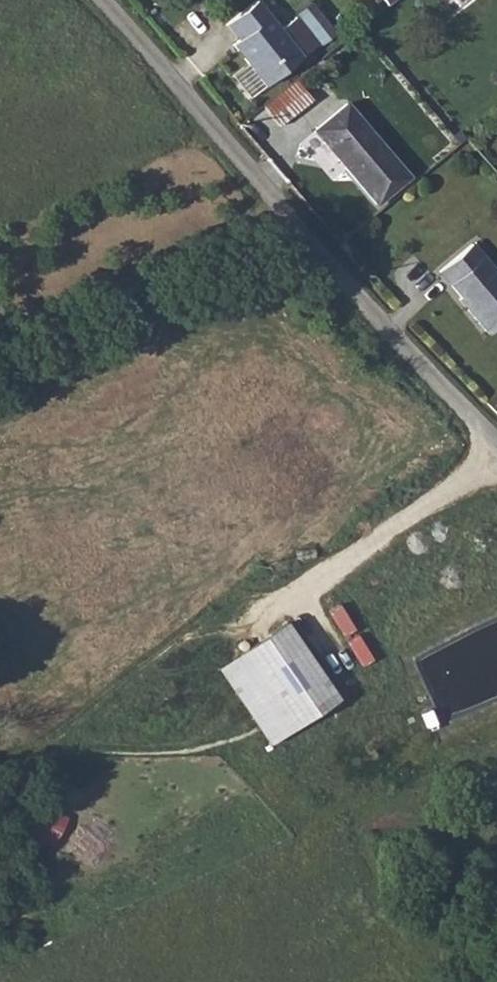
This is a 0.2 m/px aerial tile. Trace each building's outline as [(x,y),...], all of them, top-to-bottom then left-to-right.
[(268,84),(304,55),(261,0),(256,0),(228,23),(238,39),(235,43),(268,84)] [(265,105),(262,107),(279,127),(312,100),(296,80),(295,81),(289,86),(283,91),(277,95),(271,100),(265,105)] [(346,104),(314,131),(377,204),(408,177),(346,104)] [(442,272),(467,303),(465,306),(489,336),(496,329),(496,270),(475,244),(442,272)] [(339,701),(287,623),(213,672),(265,750),(339,701)]
